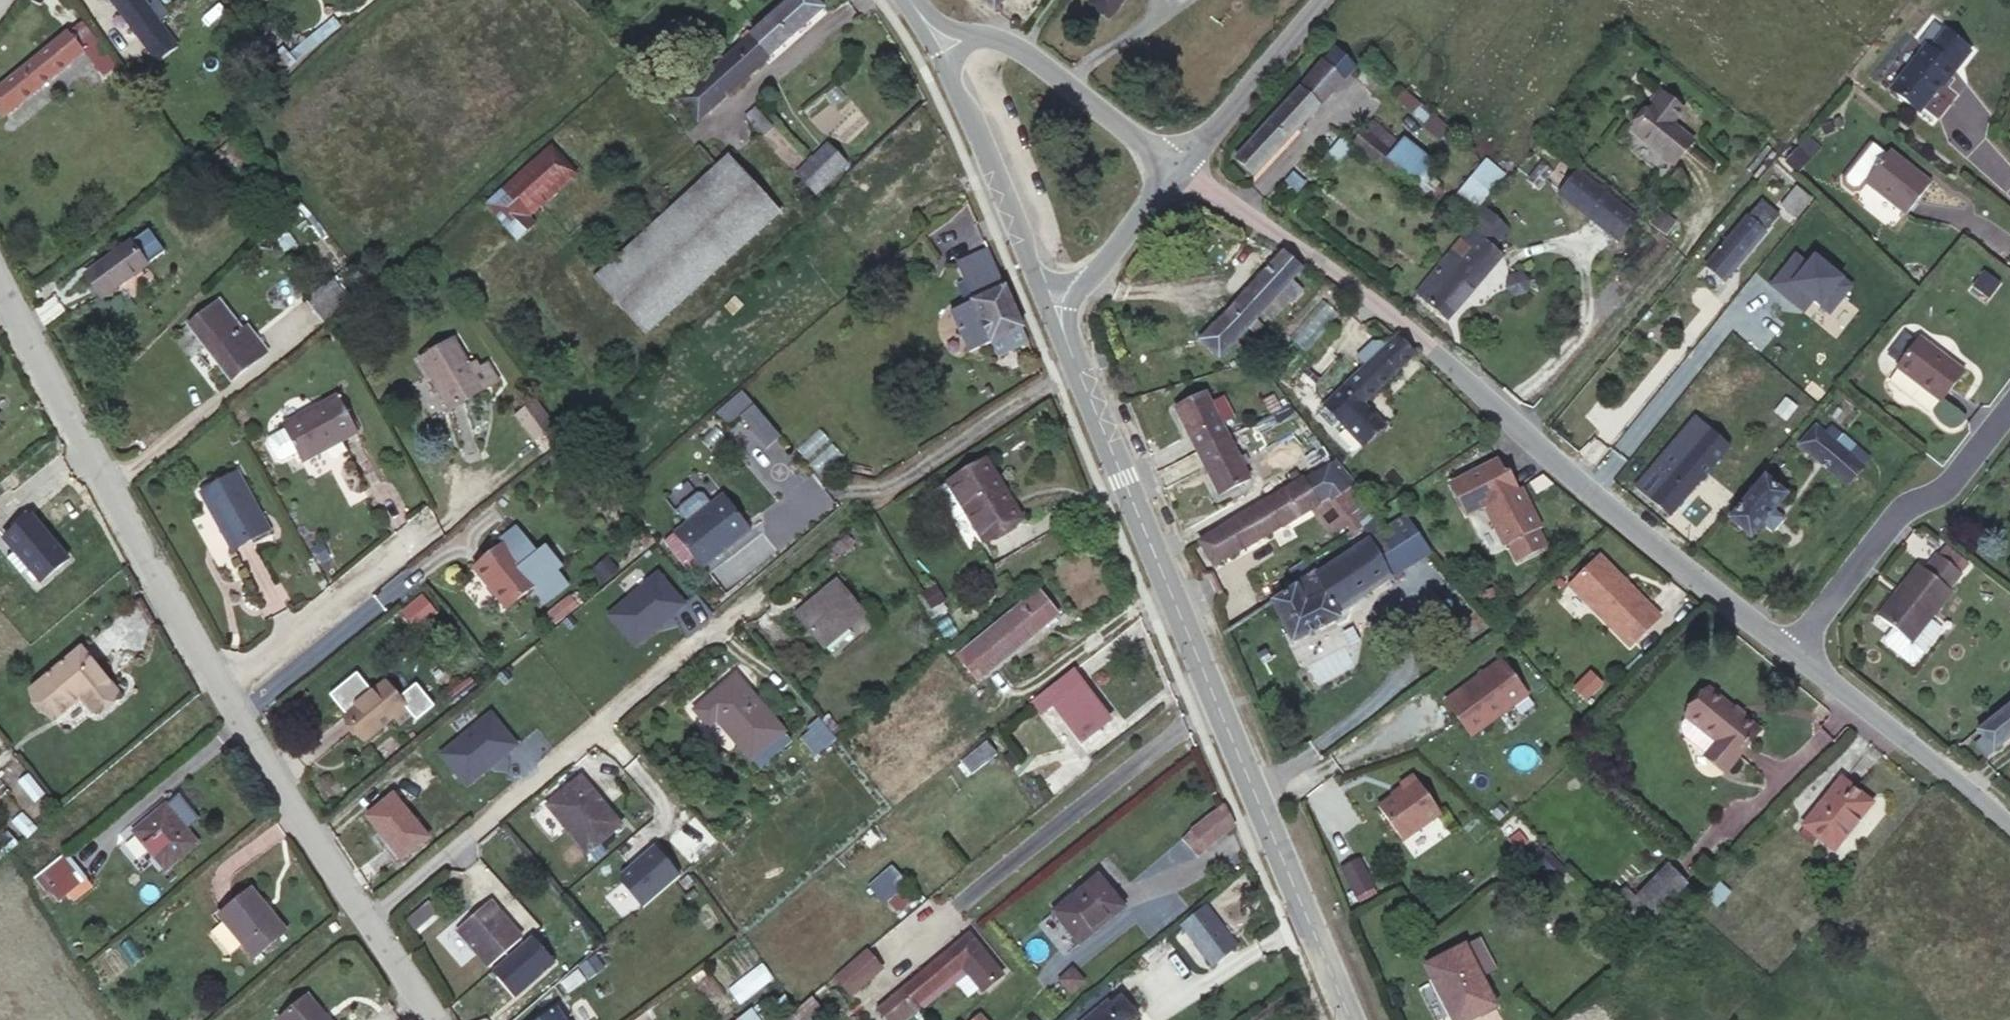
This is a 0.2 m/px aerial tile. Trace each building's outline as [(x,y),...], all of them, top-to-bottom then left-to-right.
[(140,37),(162,19),(168,15),(157,0),(113,0),(140,37)] [(824,8),(816,0),(791,0),(678,100),(697,121),(824,8)] [(995,9),(1002,0),(983,0),(995,9)] [(1088,4),(1108,17),(1114,14),(1124,0),(1091,0),(1088,4)] [(289,54),(296,62),(341,24),(334,16),(289,54)] [(162,19),(140,37),(153,54),(175,37),(162,19)] [(83,23),(70,33),(84,50),(105,75),(118,65),(83,23)] [(1924,48),(1891,90),(1918,111),(1952,68),(1954,69),(1968,51),(1933,25),(1918,44),(1924,48)] [(69,31),(0,88),(0,114),(3,117),(84,50),(70,33),(69,31)] [(278,79),(296,62),(289,54),(282,48),(273,56),(271,72),(278,79)] [(1300,88),(1319,106),(1355,67),(1336,48),(1300,88)] [(1253,175),(1319,106),(1300,88),(1235,158),(1253,175)] [(1448,129),(1403,91),(1396,98),(1425,124),(1423,126),(1439,139),(1448,129)] [(1674,164),(1693,141),(1671,123),(1683,109),(1664,94),(1634,131),(1674,164)] [(763,135),(773,126),(756,107),(745,117),(763,135)] [(1160,111),(1161,122),(1178,119),(1177,109),(1160,111)] [(1380,167),(1400,144),(1373,121),(1353,145),(1380,167)] [(1339,162),(1353,145),(1342,137),(1329,154),(1339,162)] [(1402,140),(1400,144),(1380,167),(1408,189),(1430,163),(1402,140)] [(1930,184),(1889,151),(1886,154),(1872,142),(1844,177),(1845,183),(1852,190),(1859,189),(1865,181),(1906,214),(1930,184)] [(529,217),(577,174),(552,144),(486,203),(518,239),(536,225),(529,217)] [(816,193),(846,163),(826,144),(796,174),(816,193)] [(206,173),(224,156),(218,150),(201,167),(206,173)] [(1454,195),(1475,211),(1506,172),(1485,155),(1454,195)] [(645,333),(779,212),(728,156),(594,278),(645,333)] [(1638,216),(1578,170),(1560,193),(1619,239),(1638,216)] [(1425,200),(1439,181),(1425,171),(1412,190),(1425,200)] [(1304,182),(1293,173),(1285,182),(1296,191),(1304,182)] [(1811,198),(1796,186),(1780,206),(1795,219),(1811,198)] [(1736,266),(1779,214),(1760,198),(1718,251),(1736,266)] [(943,255),(981,239),(970,213),(932,229),(943,255)] [(149,228),(131,241),(147,264),(165,250),(149,228)] [(1482,239),(1469,228),(1447,255),(1459,266),(1482,239)] [(1447,255),(1415,295),(1446,322),(1502,258),(1482,239),(1459,266),(1447,255)] [(102,296),(147,264),(131,241),(97,265),(99,268),(89,276),(102,296)] [(1028,341),(989,249),(957,262),(972,300),(950,311),(969,352),(991,342),(997,355),(1028,341)] [(1279,254),(1195,343),(1213,360),(1255,315),(1265,324),(1285,302),(1287,303),(1296,293),(1286,282),(1297,271),(1279,254)] [(1794,255),(1769,286),(1797,308),(1807,296),(1829,314),(1851,287),(1813,256),(1806,265),(1794,255)] [(1515,296),(1527,292),(1529,280),(1520,272),(1508,276),(1505,287),(1515,296)] [(405,289),(413,283),(407,275),(399,281),(405,289)] [(326,325),(353,304),(331,278),(305,300),(326,325)] [(258,337),(253,341),(220,299),(187,324),(231,380),(269,351),(258,337)] [(1888,354),(1899,363),(1915,342),(1904,333),(1888,354)] [(1365,366),(1311,417),(1328,435),(1341,423),(1362,445),(1384,426),(1362,403),(1414,354),(1397,336),(1381,351),(1365,366)] [(1915,342),(1899,363),(1896,367),(1941,401),(1963,371),(1919,338),(1915,342)] [(488,363),(472,372),(454,339),(420,359),(451,409),(497,380),(488,363)] [(1357,357),(1365,366),(1381,351),(1372,343),(1357,357)] [(752,400),(745,392),(717,415),(724,424),(752,400)] [(302,462),(358,432),(338,395),(282,425),(285,429),(297,451),(302,462)] [(1201,396),(1169,412),(1214,498),(1246,482),(1217,426),(1228,421),(1218,402),(1207,407),(1201,396)] [(1269,410),(1278,405),(1273,396),(1264,400),(1269,410)] [(543,454),(564,437),(549,417),(532,430),(539,439),(534,443),(543,454)] [(1729,445),(1696,417),(1635,487),(1669,516),(1729,445)] [(1863,466),(1815,425),(1798,445),(1846,486),(1863,466)] [(297,451),(285,429),(270,437),(268,444),(276,457),(282,459),(297,451)] [(1306,457),(1309,464),(1326,455),(1322,447),(1306,457)] [(1354,483),(1330,454),(1300,471),(1303,476),(1297,481),(1313,507),(1329,497),(1331,500),(1354,483)] [(984,541),(1022,519),(986,458),(947,481),(948,481),(933,490),(951,520),(966,511),(984,541)] [(1505,476),(1498,461),(1451,484),(1466,516),(1484,507),(1503,545),(1507,543),(1516,561),(1546,546),(1538,528),(1540,527),(1521,488),(1517,490),(1509,474),(1505,476)] [(1293,480),(1300,475),(1296,468),(1289,473),(1293,480)] [(232,548),(268,529),(238,474),(202,494),(232,548)] [(1786,495),(1764,476),(1728,518),(1750,537),(1786,495)] [(1280,492),(1199,541),(1215,564),(1313,507),(1297,481),(1280,491),(1280,492)] [(1368,500),(1354,483),(1331,500),(1355,532),(1366,527),(1357,509),(1368,500)] [(701,568),(751,530),(723,494),(673,533),(701,568)] [(1381,517),(1368,500),(1357,509),(1366,527),(1381,517)] [(41,582),(69,559),(32,514),(4,538),(15,551),(8,558),(21,574),(29,568),(41,582)] [(1407,515),(1405,516),(1372,538),(1391,578),(1432,552),(1407,515)] [(504,543),(474,567),(507,608),(537,585),(550,600),(568,585),(557,570),(562,566),(546,546),(538,553),(532,557),(525,549),(531,544),(516,526),(500,539),(504,543)] [(846,561),(859,551),(846,535),(826,552),(832,560),(840,553),(846,561)] [(1391,578),(1372,538),(1319,572),(1318,571),(1296,584),(1295,582),(1293,584),(1294,586),(1272,600),(1292,642),(1340,618),(1337,612),(1391,578)] [(538,553),(531,544),(525,549),(532,557),(538,553)] [(1946,544),(1940,552),(1962,570),(1968,562),(1946,544)] [(1953,591),(1951,590),(1963,574),(1937,554),(1925,570),(1918,565),(1898,591),(1900,593),(1880,618),(1895,629),(1887,640),(1888,646),(1911,664),(1917,664),(1925,653),(1913,643),(1953,591)] [(1605,610),(1600,615),(1632,647),(1662,616),(1602,555),(1576,581),(1605,610)] [(608,559),(595,570),(604,582),(618,570),(608,559)] [(653,578),(602,620),(629,652),(679,610),(653,578)] [(823,646),(864,612),(838,581),(797,615),(823,646)] [(1571,585),(1600,615),(1605,610),(1576,581),(1571,585)] [(935,587),(921,593),(934,616),(945,610),(942,604),(943,604),(935,587)] [(976,679),(1058,613),(1039,589),(958,656),(976,679)] [(416,626),(435,611),(423,595),(404,611),(416,626)] [(555,624),(578,605),(570,595),(547,614),(555,624)] [(93,712),(118,692),(82,648),(30,690),(54,719),(80,696),(93,712)] [(1525,696),(1501,661),(1444,702),(1469,737),(1525,696)] [(1110,719),(1071,669),(1029,701),(1039,714),(1053,704),(1082,741),(1110,719)] [(399,723),(411,714),(415,720),(433,705),(417,683),(399,698),(385,680),(373,692),(356,673),(330,695),(365,740),(394,716),(399,723)] [(791,739),(736,675),(695,709),(709,726),(717,719),(759,768),(791,739)] [(1726,770),(1759,730),(1709,688),(1686,716),(1687,716),(1717,742),(1707,754),(1726,770)] [(1977,731),(1982,737),(1992,750),(2009,736),(2009,704),(1977,731)] [(492,711),(442,753),(468,786),(519,744),(492,711)] [(1717,742),(1687,716),(1682,722),(1681,730),(1684,736),(1707,754),(1717,742)] [(836,738),(819,717),(808,726),(810,729),(801,737),(815,755),(825,747),(836,738)] [(1985,756),(1992,750),(1982,737),(1974,743),(1985,756)] [(973,773),(997,754),(986,741),(962,761),(973,773)] [(610,833),(621,824),(581,777),(548,804),(587,852),(599,842),(604,848),(615,838),(610,833)] [(1444,817),(1417,778),(1402,786),(1405,790),(1379,805),(1403,840),(1444,817)] [(1833,850),(1871,803),(1841,779),(1803,826),(1833,850)] [(403,859),(429,837),(393,793),(367,816),(403,859)] [(166,870),(199,843),(166,804),(134,831),(166,870)] [(1224,805),(1222,807),(1183,837),(1199,854),(1232,828),(1232,827),(1234,825),(1224,805)] [(621,883),(643,909),(680,877),(655,848),(621,876),(621,883)] [(1556,880),(1567,869),(1546,848),(1535,858),(1556,880)] [(1361,852),(1340,862),(1355,891),(1375,881),(1361,852)] [(55,903),(68,892),(87,877),(67,853),(35,878),(55,903)] [(867,884),(882,902),(907,882),(891,864),(867,884)] [(1668,866),(1637,897),(1655,915),(1686,883),(1668,866)] [(1055,915),(1074,938),(1079,944),(1125,906),(1099,874),(1053,912),(1055,915)] [(87,877),(68,892),(74,900),(93,885),(87,877)] [(1716,905),(1729,891),(1719,881),(1706,895),(1716,905)] [(899,913),(917,896),(907,884),(888,901),(899,913)] [(255,958),(287,931),(251,888),(218,914),(255,958)] [(1624,889),(1609,904),(1630,926),(1645,911),(1624,889)] [(489,966),(522,938),(490,901),(458,929),(489,966)] [(1212,966),(1240,942),(1205,902),(1177,926),(1212,966)] [(1067,944),(1074,938),(1055,915),(1048,921),(1067,944)] [(538,966),(554,986),(596,948),(580,928),(538,966)] [(918,1010),(941,993),(942,994),(957,982),(969,996),(980,988),(982,991),(1004,973),(970,933),(878,1009),(887,1019),(906,1019),(918,1010)] [(1466,945),(1482,976),(1495,969),(1480,938),(1466,945)] [(1465,1019),(1468,1019),(1497,1005),(1482,976),(1466,945),(1465,943),(1424,965),(1450,1015),(1459,1010),(1465,1019)] [(884,968),(867,949),(837,975),(853,994),(884,968)] [(594,954),(580,965),(589,977),(604,967),(594,954)] [(764,963),(727,985),(738,1003),(775,980),(764,963)] [(578,968),(561,981),(569,992),(586,980),(578,968)] [(307,995),(279,1019),(280,1019),(329,1019),(307,995)] [(1139,1016),(1121,995),(1111,1004),(1107,1000),(1097,1008),(1101,1012),(1091,1019),(1135,1019),(1139,1016)] [(557,1010),(542,1019),(564,1019),(557,1010)] [(1459,1010),(1450,1015),(1452,1019),(1465,1019),(1459,1010)]
